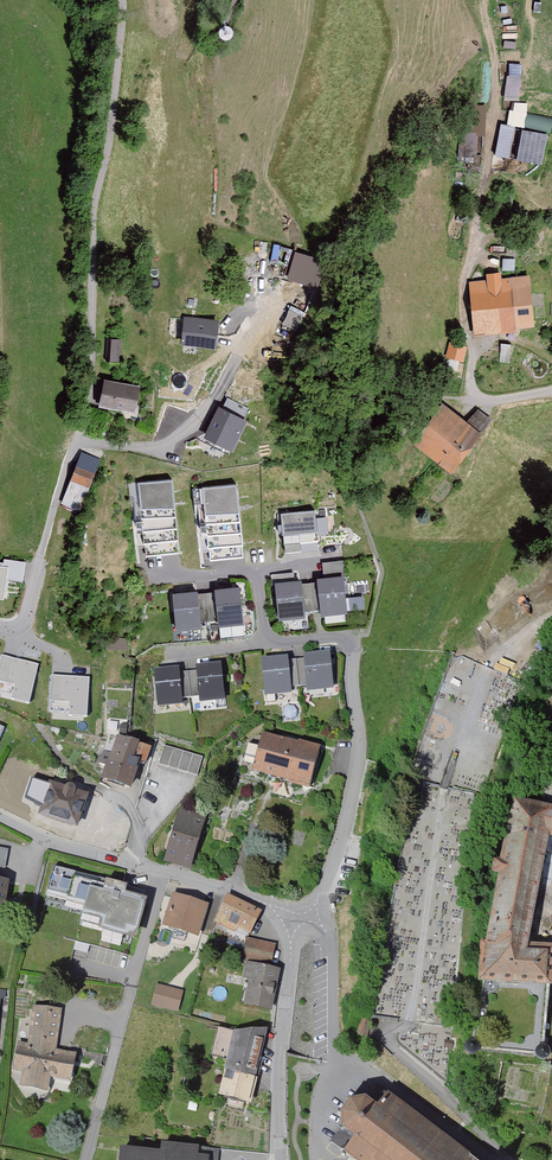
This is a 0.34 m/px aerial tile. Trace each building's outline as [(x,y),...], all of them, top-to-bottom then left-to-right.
[(521,65),(510,64),(508,76),(504,100),(519,101),(522,76),(521,65)] [(461,155),(476,156),(478,136),(463,135),(461,155)] [(507,244),(523,244),(524,230),(507,229),(507,244)] [(293,278),(316,285),(323,262),(300,255),(293,278)] [(474,330),(534,323),(529,278),(509,281),(510,286),(500,287),(499,276),(489,277),(490,288),(469,291),(474,330)] [(183,342),(214,345),(217,322),(186,319),(183,342)] [(448,368),(457,371),(460,360),(463,361),(466,347),(461,346),(462,341),(454,339),(453,344),(451,344),(448,358),(450,358),(448,368)] [(111,363),(120,363),(122,340),(113,340),(111,363)] [(509,362),(510,344),(501,344),(500,362),(509,362)] [(139,387),(108,381),(109,380),(104,379),(99,406),(123,411),(124,407),(134,409),(139,387)] [(248,409),(228,399),(222,409),(243,420),(248,409)] [(459,416),(446,406),(417,442),(452,471),(454,469),(451,466),(476,435),(474,433),(477,429),(490,419),(477,409),(464,426),(457,420),(459,416)] [(222,409),(221,409),(207,437),(231,449),(245,420),(243,420),(222,409)] [(82,455),(64,502),(80,508),(98,461),(82,455)] [(141,509),(174,505),(172,479),(138,482),(138,483),(141,509)] [(141,509),(138,483),(128,484),(130,499),(134,499),(136,520),(142,519),(141,509)] [(205,514),(239,510),(236,484),(193,488),(194,503),(204,503),(205,514)] [(175,514),(174,505),(141,509),(142,518),(175,514)] [(283,534),(317,530),(315,509),(281,513),(283,531),(283,534)] [(240,519),(239,510),(205,514),(206,522),(240,519)] [(177,526),(175,514),(142,518),(142,519),(136,520),(136,526),(142,525),(143,530),(177,526)] [(241,531),(240,519),(206,522),(206,524),(200,524),(201,530),(207,530),(207,535),(241,531)] [(178,539),(177,526),(143,530),(146,555),(179,551),(178,539)] [(317,530),(283,534),(285,551),(318,548),(318,539),(317,530)] [(242,543),(241,531),(207,535),(210,559),(243,556),(242,543)] [(337,561),(322,563),(324,579),(342,577),(344,576),(342,560),(337,561)] [(318,601),(312,602),(312,609),(321,608),(322,613),(346,611),(342,577),(324,579),(319,579),(319,581),(321,601),(318,601)] [(312,609),(312,602),(302,603),(300,583),(300,581),(276,583),(280,617),(304,615),(303,610),(312,609)] [(321,601),(319,581),(310,582),(312,602),(318,601),(321,601)] [(312,602),(310,582),(300,583),(302,603),(312,602)] [(208,613),(209,620),(218,619),(219,624),(234,622),(243,621),(239,587),(215,590),(216,591),(218,612),(208,613)] [(216,591),(206,592),(208,613),(218,612),(216,591)] [(201,626),(200,621),(209,620),(208,613),(199,614),(197,593),(197,592),(173,594),(177,628),(201,626)] [(206,592),(197,593),(199,614),(208,613),(206,592)] [(244,637),(243,621),(234,622),(236,638),(244,637)] [(2,654),(0,661),(0,691),(29,699),(38,664),(2,654)] [(298,679),(299,686),(308,685),(308,690),(332,688),(329,654),(305,657),(305,659),(307,679),(298,679)] [(536,655),(530,669),(537,672),(544,659),(536,655)] [(289,680),(287,661),(286,659),(263,661),(266,690),(266,695),(290,692),(289,687),(299,686),(298,679),(289,680)] [(305,659),(296,660),(298,679),(307,679),(305,659)] [(296,660),(287,661),(289,680),(298,679),(296,660)] [(190,691),(190,698),(200,697),(200,702),(224,699),(220,665),(197,668),(197,671),(199,690),(190,691)] [(179,673),(178,670),(155,672),(158,706),(182,704),(181,699),(190,698),(190,691),(181,692),(179,673)] [(199,690),(197,671),(188,672),(190,691),(199,690)] [(188,672),(179,673),(181,692),(190,691),(188,672)] [(89,678),(51,676),(49,712),(87,714),(89,678)] [(257,759),(254,769),(310,784),(319,752),(263,736),(260,747),(248,744),(245,756),(257,759)] [(109,767),(104,779),(130,788),(139,764),(144,765),(149,751),(118,739),(113,754),(105,751),(100,764),(109,767)] [(160,765),(198,777),(204,758),(165,747),(160,765)] [(92,789),(75,778),(72,788),(68,788),(66,790),(51,786),(42,815),(76,826),(85,797),(89,798),(92,789)] [(517,804),(507,843),(503,842),(502,850),(505,851),(502,862),(495,861),(494,872),(500,873),(488,939),(480,938),(479,951),(483,951),(481,979),(483,979),(471,1043),(467,1045),(466,1049),(467,1052),(470,1054),(474,1054),(476,1051),(539,1058),(542,1060),(547,1058),(548,1055),(548,1052),(544,1048),(551,960),(551,810),(517,804)] [(204,821),(178,814),(166,855),(191,862),(204,821)] [(133,936),(142,903),(91,889),(93,884),(74,879),(76,873),(54,867),(47,894),(67,899),(65,906),(83,910),(82,916),(105,922),(103,928),(133,936)] [(9,879),(0,878),(0,917),(2,917),(9,879)] [(166,923),(175,926),(173,934),(185,937),(188,930),(197,933),(205,908),(206,908),(207,907),(174,897),(166,923)] [(244,943),(259,914),(257,911),(228,897),(217,921),(234,929),(230,937),(244,943)] [(274,949),(246,943),(243,956),(271,963),(274,949)] [(270,1008),(277,969),(256,965),(247,1003),(270,1008)] [(158,987),(154,1004),(164,1006),(168,989),(158,987)] [(181,992),(168,989),(164,1006),(177,1010),(181,992)] [(74,1076),(72,1071),(73,1069),(70,1068),(72,1056),(73,1057),(73,1055),(71,1055),(71,1056),(52,1052),(53,1046),(52,1045),(52,1040),(54,1041),(58,1012),(36,1009),(30,1048),(21,1046),(21,1045),(20,1045),(16,1067),(15,1067),(15,1069),(16,1069),(17,1068),(25,1070),(23,1082),(22,1082),(22,1084),(23,1084),(24,1083),(45,1087),(44,1088),(46,1089),(46,1087),(49,1087),(51,1080),(66,1083),(70,1083),(74,1076)] [(360,1036),(367,1037),(369,1024),(370,1022),(363,1021),(360,1036)] [(256,1069),(257,1070),(255,1079),(257,1079),(261,1061),(257,1060),(263,1029),(237,1032),(220,1028),(214,1049),(231,1054),(221,1093),(249,1100),(256,1069)] [(354,1159),(474,1159),(473,1159),(475,1156),(472,1154),(470,1157),(459,1148),(461,1146),(458,1144),(456,1146),(446,1138),(448,1136),(445,1133),(443,1136),(432,1128),(434,1126),(431,1123),(429,1126),(419,1118),(421,1115),(418,1113),(416,1116),(405,1108),(407,1105),(404,1103),(402,1105),(391,1097),(393,1094),(390,1092),(388,1095),(386,1093),(385,1094),(376,1087),(375,1085),(373,1086),(374,1088),(367,1097),(365,1097),(365,1102),(354,1103),(352,1099),(348,1101),(351,1105),(344,1114),(340,1112),(339,1116),(343,1117),(344,1128),(340,1130),(341,1132),(334,1142),(332,1141),(332,1144),(334,1144),(342,1150),(342,1151),(345,1153),(343,1156),(345,1158),(347,1155),(354,1159)] [(217,1151),(163,1145),(162,1155),(122,1150),(121,1159),(216,1159),(217,1151)]
